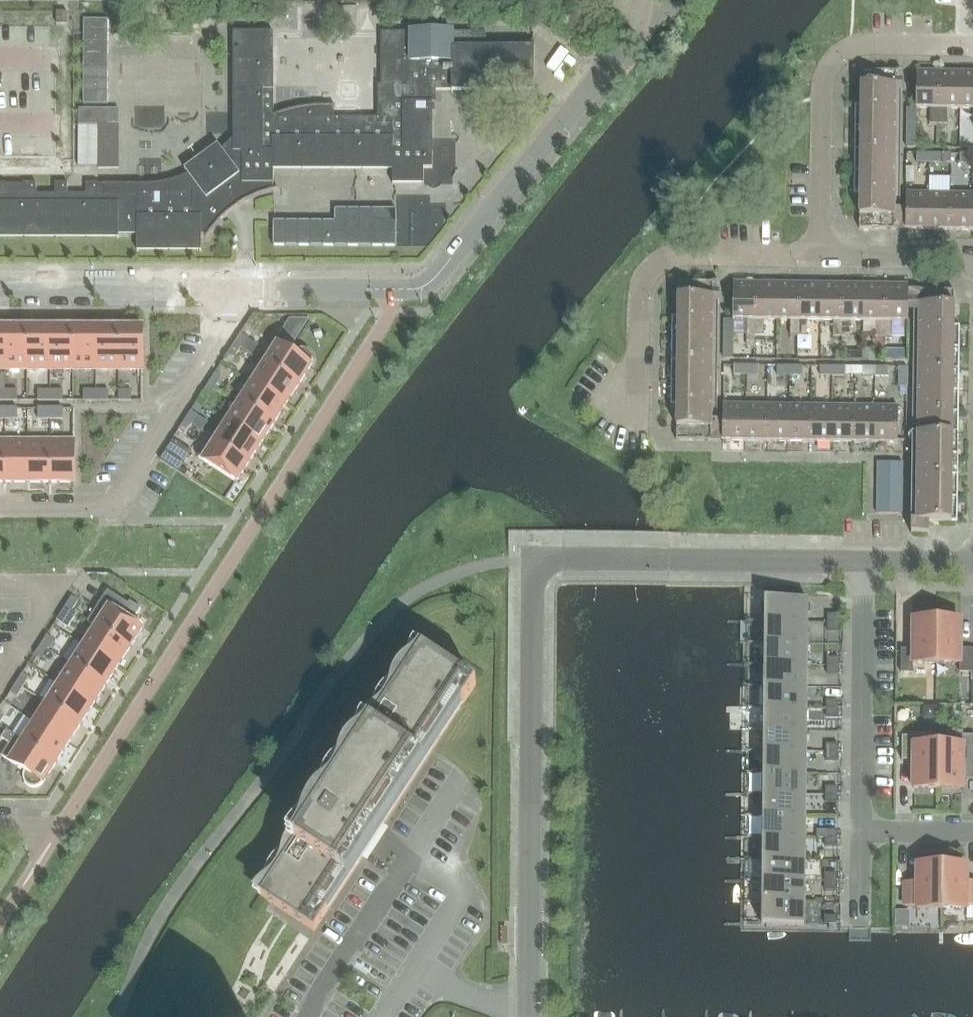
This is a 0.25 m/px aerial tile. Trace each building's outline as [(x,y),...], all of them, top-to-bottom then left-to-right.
[(67,12),(57,12),(57,25),(67,25),(67,12)] [(83,19),(83,104),(108,104),(108,19),(83,19)] [(234,33),(234,139),(234,153),(243,153),(243,185),(251,199),(262,194),(273,191),(273,184),(273,168),(302,168),(302,170),(304,170),(304,168),(332,168),(332,170),(334,170),(334,168),(363,168),(363,170),(364,170),(364,169),(393,169),(393,184),(394,184),(394,182),(423,182),(423,184),(424,184),(424,168),(432,168),(432,102),(429,102),(429,89),(452,89),(452,91),(453,91),(453,90),(533,90),(533,91),(535,91),(535,49),(534,49),(534,33),(382,34),(382,85),(377,85),(377,119),(333,119),(334,106),(323,106),(311,106),(301,108),(292,109),(282,112),(273,115),(273,33),(234,33)] [(855,106),(854,194),(860,194),(859,215),(859,229),(863,229),(868,229),(894,230),(894,229),(894,217),(900,217),(900,205),(902,92),(902,71),(862,71),(861,84),(861,106),(855,106)] [(917,71),(916,108),(930,108),(930,124),(938,124),(939,72),(917,71)] [(939,72),(938,124),(947,124),(947,109),(960,109),(961,72),(939,72)] [(960,109),(972,109),(972,125),(972,72),(961,72),(960,109)] [(908,108),(907,118),(916,118),(916,108),(908,108)] [(78,110),(78,125),(98,125),(98,110),(78,110)] [(907,118),(907,128),(916,128),(916,118),(907,118)] [(99,166),(99,168),(119,168),(119,126),(98,126),(98,127),(99,166)] [(78,127),(78,166),(99,166),(98,127),(78,127)] [(907,128),(907,138),(916,138),(916,128),(907,128)] [(907,138),(907,147),(915,148),(916,138),(907,138)] [(234,139),(221,150),(217,144),(183,169),(188,175),(182,177),(173,181),(165,182),(156,184),(146,185),(99,185),(99,183),(86,182),(86,194),(68,194),(68,183),(55,182),(55,194),(36,194),(36,182),(24,182),(24,185),(5,185),(5,182),(0,182),(0,236),(117,236),(117,238),(118,238),(118,234),(137,234),(137,251),(138,251),(139,249),(199,249),(199,251),(201,251),(201,235),(208,235),(214,228),(221,220),(229,212),(239,205),(251,199),(243,185),(243,153),(234,153),(234,139)] [(916,162),(929,162),(929,154),(917,153),(916,162)] [(929,154),(929,162),(942,163),(942,154),(929,154)] [(942,154),(942,163),(951,163),(951,154),(942,154)] [(960,154),(960,155),(960,163),(972,163),(972,154),(960,154)] [(905,229),(928,230),(929,193),(906,193),(906,205),(905,229)] [(929,193),(928,230),(950,230),(950,193),(929,193)] [(950,193),(950,230),(971,230),(972,194),(950,193)] [(903,229),(905,229),(906,205),(903,205),(894,205),(894,229),(903,229)] [(396,247),(396,210),(335,210),(335,223),(273,223),(273,248),(396,247)] [(719,303),(719,282),(678,282),(678,317),(672,317),(671,350),(670,406),(676,406),(675,441),(711,441),(711,422),(712,350),(713,303),(719,303)] [(746,335),(755,335),(756,283),(733,283),(733,319),(747,319),(746,335)] [(764,320),(777,320),(777,283),(756,283),(755,335),(764,335),(764,320)] [(790,336),(798,336),(799,283),(777,283),(777,320),(790,320),(790,336)] [(807,320),(820,320),(820,284),(799,283),(798,336),(807,336),(807,320)] [(833,336),(842,336),(842,284),(820,284),(820,320),(833,321),(833,336)] [(864,284),(842,284),(842,336),(850,336),(850,321),(863,321),(864,284)] [(876,337),(885,337),(885,284),(864,284),(863,321),(876,321),(876,337)] [(908,309),(908,291),(908,290),(908,285),(885,284),(885,337),(893,337),(893,321),(907,321),(908,309)] [(919,309),(919,290),(911,290),(908,290),(908,291),(908,309),(910,309),(919,309)] [(911,509),(911,532),(911,533),(929,534),(929,523),(957,523),(957,509),(958,485),(958,461),(958,437),(959,412),(959,388),(959,364),(959,340),(960,326),(954,326),(954,315),(954,305),(954,291),(919,290),(919,291),(919,310),(914,309),(914,310),(914,315),(913,339),(913,363),(913,387),(913,412),(912,436),(912,460),(912,484),(911,509)] [(733,319),(724,319),(724,329),(733,329),(733,319)] [(308,320),(291,320),(279,339),(291,346),(308,320)] [(5,327),(4,369),(27,369),(27,325),(26,325),(26,327),(5,327)] [(50,327),(29,327),(29,325),(27,325),(27,369),(50,369),(50,327)] [(73,325),(72,325),(72,327),(50,327),(50,369),(73,369),(73,325)] [(96,327),(74,327),(74,325),(73,325),(73,369),(96,369),(96,327)] [(96,369),(118,370),(119,325),(117,325),(117,327),(96,327),(96,369)] [(120,325),(119,325),(118,370),(142,370),(142,327),(120,327),(120,325)] [(733,329),(724,329),(724,339),(733,339),(733,329)] [(240,335),(234,344),(240,349),(246,339),(240,335)] [(755,336),(746,336),(746,347),(754,347),(755,336)] [(733,339),(724,339),(724,349),(732,349),(733,339)] [(299,387),(300,386),(299,385),(311,366),(312,363),(313,360),(312,356),(310,353),(308,351),(305,349),(302,349),(299,349),(296,351),(293,353),(292,354),(273,341),(260,361),(299,387)] [(240,349),(234,344),(227,354),(234,358),(240,349)] [(863,361),(863,362),(875,362),(875,361),(875,348),(863,348),(863,361)] [(732,349),(724,349),(723,359),(732,359),(732,349)] [(893,350),(893,361),(907,361),(907,350),(893,350)] [(849,360),(861,360),(861,352),(849,352),(849,360)] [(248,381),(286,405),(297,387),(299,388),(299,387),(260,361),(248,381)] [(733,374),(746,374),(746,366),(733,366),(733,374)] [(746,366),(746,374),(758,374),(758,366),(746,366)] [(776,375),(789,375),(789,366),(776,366),(776,375)] [(789,366),(789,375),(801,375),(801,366),(789,366)] [(819,375),(832,375),(832,367),(819,367),(819,375)] [(832,375),(844,375),(844,367),(832,367),(832,375)] [(863,376),(876,376),(876,367),(863,367),(863,376)] [(876,367),(876,376),(888,376),(888,367),(876,367)] [(898,367),(898,377),(907,377),(907,368),(898,367)] [(209,383),(216,387),(222,377),(215,373),(209,383)] [(907,387),(907,377),(898,377),(898,387),(907,387)] [(275,425),(276,424),(274,423),(286,405),(248,381),(247,381),(251,384),(239,402),(275,425)] [(203,392),(209,397),(216,387),(209,383),(203,392)] [(4,401),(17,401),(17,390),(4,390),(4,401)] [(50,390),(38,390),(38,401),(50,401),(50,390)] [(50,401),(63,401),(63,390),(50,390),(50,401)] [(96,390),(83,390),(83,401),(96,401),(96,390)] [(96,401),(108,401),(108,390),(96,390),(96,401)] [(118,390),(118,401),(131,401),(131,390),(118,390)] [(239,402),(227,421),(261,443),(273,425),(274,426),(275,425),(239,402)] [(722,422),(722,441),(745,442),(746,405),(722,404),(722,422)] [(746,405),(745,442),(767,442),(767,405),(746,405)] [(767,405),(767,442),(788,442),(789,405),(767,405)] [(789,405),(788,442),(810,442),(810,405),(789,405)] [(810,405),(810,442),(831,443),(832,406),(810,405)] [(832,406),(831,443),(853,443),(854,406),(832,406)] [(854,406),(853,443),(875,443),(875,406),(854,406)] [(875,406),(875,443),(897,443),(898,406),(875,406)] [(4,419),(17,419),(17,409),(4,409),(4,419)] [(50,409),(38,409),(38,419),(50,419),(50,409)] [(50,419),(63,419),(63,409),(50,409),(50,419)] [(190,412),(184,421),(191,425),(197,416),(190,412)] [(178,431),(185,435),(191,425),(184,421),(178,431)] [(261,443),(227,421),(215,440),(211,437),(211,438),(250,464),(251,462),(249,461),(261,443)] [(719,441),(722,441),(722,422),(720,422),(711,422),(711,441),(719,441)] [(249,465),(250,464),(211,438),(198,458),(236,482),(248,464),(249,465)] [(27,440),(4,440),(4,484),(6,484),(6,483),(27,483),(27,440)] [(50,440),(27,440),(27,483),(50,483),(50,440)] [(73,440),(50,440),(50,483),(74,483),(74,440),(73,440)] [(173,440),(160,460),(185,476),(188,472),(182,468),(192,452),(173,440)] [(131,649),(132,648),(130,647),(142,628),(121,614),(128,604),(107,590),(88,621),(131,649)] [(65,606),(72,611),(78,601),(71,597),(65,606)] [(807,600),(765,599),(764,622),(807,622),(807,600)] [(72,611),(65,606),(59,616),(66,620),(72,611)] [(827,615),(827,623),(839,623),(839,615),(827,615)] [(913,649),(901,649),(901,673),(913,673),(913,663),(936,664),(937,620),(935,620),(935,621),(913,621),(913,649)] [(960,620),(937,620),(936,664),(938,664),(938,663),(959,663),(959,672),(971,673),(972,649),(972,648),(960,648),(960,620)] [(83,645),(117,667),(129,649),(130,650),(131,649),(88,621),(87,622),(95,627),(83,645)] [(807,622),(764,622),(764,643),(807,644),(807,622)] [(839,623),(827,623),(827,631),(839,631),(839,623)] [(47,649),(53,640),(47,635),(41,645),(47,649)] [(807,644),(764,643),(764,665),(807,665),(807,644)] [(47,649),(41,645),(34,654),(41,659),(47,649)] [(107,687),(107,686),(106,685),(117,667),(83,645),(71,665),(107,687)] [(260,897),(270,902),(314,932),(476,685),(422,650),(260,897)] [(839,658),(827,658),(827,666),(839,666),(839,658)] [(59,684),(93,705),(104,687),(106,688),(107,687),(71,665),(59,684)] [(807,665),(764,665),(764,686),(806,687),(807,665)] [(839,666),(827,666),(827,674),(839,674),(839,666)] [(23,687),(29,678),(22,674),(16,683),(23,687)] [(16,683),(10,693),(16,697),(23,687),(16,683)] [(82,726),(83,725),(81,724),(93,705),(59,684),(47,703),(82,726)] [(806,687),(764,686),(764,708),(806,709),(806,687)] [(838,701),(826,701),(826,709),(838,709),(838,701)] [(34,722),(68,744),(80,726),(81,727),(82,726),(47,703),(34,722)] [(806,709),(764,708),(763,730),(806,730),(806,709)] [(838,709),(826,709),(826,717),(838,717),(838,709)] [(57,764),(58,763),(57,762),(68,744),(34,722),(22,741),(6,730),(6,731),(57,764)] [(806,730),(763,730),(763,751),(806,752),(806,730)] [(6,731),(1,739),(9,744),(1,756),(25,771),(24,773),(23,775),(23,778),(23,780),(24,782),(25,784),(27,786),(29,787),(32,788),(36,788),(39,787),(42,785),(43,783),(55,764),(57,765),(57,764),(6,731)] [(924,736),(902,736),(901,760),(913,760),(913,788),(938,789),(938,745),(937,745),(937,746),(924,746),(924,736)] [(938,745),(938,789),(939,789),(939,788),(962,788),(963,760),(972,760),(972,736),(963,736),(963,745),(938,745)] [(838,744),(826,744),(826,752),(838,752),(838,744)] [(806,752),(763,751),(763,773),(806,773),(806,752)] [(838,752),(826,752),(826,760),(838,760),(838,752)] [(806,773),(763,773),(763,794),(805,795),(806,773)] [(838,787),(825,787),(825,795),(837,795),(838,787)] [(805,795),(763,794),(762,816),(805,817),(805,795)] [(837,795),(825,795),(825,803),(837,803),(837,795)] [(805,817),(762,816),(762,838),(805,838),(805,817)] [(817,830),(816,838),(825,838),(837,838),(837,830),(817,830)] [(805,838),(762,838),(762,859),(805,860),(805,838)] [(837,838),(825,838),(825,846),(837,846),(837,838)] [(805,860),(762,859),(762,881),(804,881),(805,860)] [(905,907),(917,907),(917,909),(941,909),(942,865),(940,865),(940,866),(917,866),(917,883),(905,882),(905,907)] [(942,865),(941,909),(943,909),(943,908),(966,908),(966,906),(972,906),(972,882),(966,882),(966,865),(942,865)] [(837,874),(824,873),(824,881),(837,882),(837,874)] [(804,881),(762,881),(762,902),(804,903),(804,881)] [(837,882),(824,881),(824,890),(836,890),(837,882)] [(804,903),(762,902),(761,925),(766,925),(766,929),(776,929),(776,925),(804,925),(804,903)] [(824,916),(824,924),(836,925),(836,916),(824,916)]
